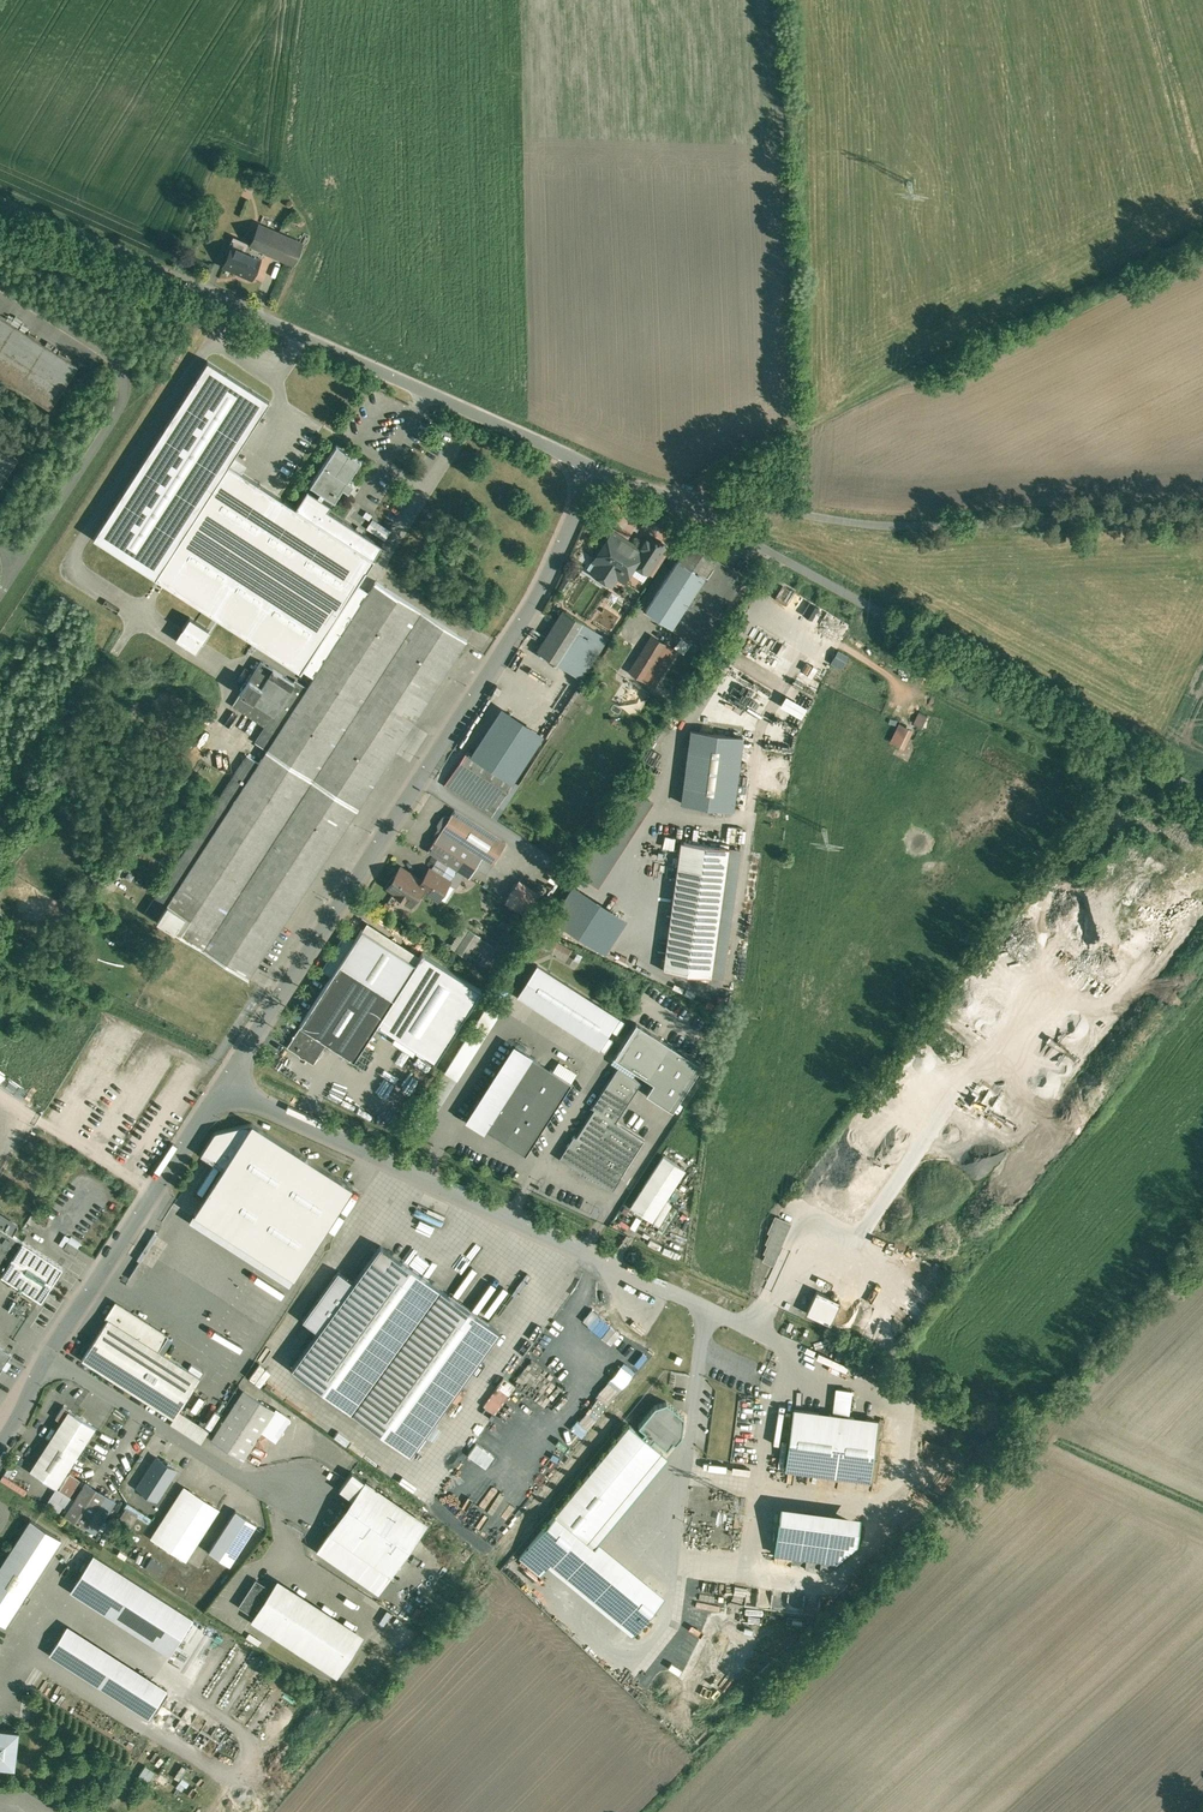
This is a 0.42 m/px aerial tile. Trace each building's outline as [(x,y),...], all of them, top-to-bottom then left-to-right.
[(289,236),(260,224),(251,245),(264,250),(279,257),(289,236)] [(304,243),(289,236),(279,257),(295,264),(304,243)] [(248,252),(232,245),(224,265),(252,277),(261,258),(260,258),(264,250),(251,245),(248,252)] [(78,365),(0,314),(0,376),(50,408),(78,365)] [(93,537),(155,577),(229,464),(269,401),(207,361),(93,537)] [(337,445),(310,485),(320,492),(324,495),(334,502),(343,489),(348,492),(354,484),(348,481),(361,461),(337,445)] [(296,507),(229,464),(155,577),(301,671),(302,669),(314,677),(369,592),(358,584),(374,558),(296,507)] [(383,545),(328,509),(331,505),(322,498),(324,495),(320,492),(318,496),(307,489),(296,507),(374,558),(383,545)] [(640,549),(613,531),(594,560),(597,561),(590,572),(611,585),(617,575),(624,579),(637,559),(643,550),(640,549)] [(666,544),(650,534),(640,549),(643,550),(637,559),(641,562),(638,566),(648,572),(666,544)] [(691,540),(647,608),(672,625),(717,557),(691,540)] [(672,625),(671,627),(692,642),(701,647),(747,577),(717,557),(672,625)] [(267,749),(259,763),(247,755),(145,912),(248,979),(467,639),(377,581),(369,592),(314,677),(308,687),(267,749)] [(812,618),(818,606),(808,601),(802,614),(812,618)] [(607,636),(563,608),(537,650),(581,678),(607,636)] [(210,630),(189,616),(174,639),(196,653),(210,630)] [(664,643),(652,635),(631,670),(643,677),(664,643)] [(701,647),(692,642),(689,646),(698,651),(701,647)] [(676,650),(664,643),(643,677),(655,685),(676,650)] [(710,649),(706,646),(701,654),(704,657),(710,649)] [(847,655),(838,650),(831,663),(840,668),(847,655)] [(262,660),(233,705),(266,726),(294,681),(262,660)] [(266,726),(255,742),(267,749),(308,687),(295,679),(294,681),(266,726)] [(784,694),(778,704),(799,715),(804,705),(784,694)] [(542,733),(501,707),(471,754),(511,780),(542,733)] [(928,715),(920,711),(915,723),(922,727),(928,715)] [(914,729),(900,723),(892,741),(905,747),(914,729)] [(743,736),(692,729),(682,802),(733,809),(743,736)] [(471,754),(468,751),(446,785),(495,817),(517,784),(511,780),(471,754)] [(377,805),(361,828),(367,831),(382,809),(377,805)] [(506,842),(455,809),(450,817),(447,816),(443,817),(438,824),(439,828),(442,830),(483,856),(476,867),(486,873),(506,842)] [(483,856),(442,830),(428,850),(469,877),(476,867),(483,856)] [(729,847),(681,841),(663,970),(711,976),(729,847)] [(422,880),(401,867),(388,886),(395,891),(396,895),(407,902),(413,892),(417,895),(422,888),(439,898),(450,881),(430,868),(422,880)] [(519,880),(506,901),(527,914),(540,893),(519,880)] [(603,951),(624,916),(569,883),(547,918),(603,951)] [(332,976),(300,1024),(301,1025),(328,1042),(354,1059),(377,1023),(394,998),(394,997),(416,963),(362,928),(355,939),(332,976)] [(470,929),(457,950),(467,957),(480,936),(470,929)] [(346,933),(322,970),(332,976),(355,939),(346,933)] [(423,952),(416,963),(377,1023),(436,1061),(481,990),(423,952)] [(537,965),(517,998),(600,1051),(621,1019),(537,965)] [(702,1064),(637,1022),(633,1027),(615,1056),(654,1082),(647,1093),(673,1110),(702,1064)] [(328,1042),(301,1025),(287,1046),(299,1054),(300,1055),(303,1058),(304,1057),(314,1063),(328,1042)] [(515,1046),(468,1120),(483,1129),(484,1127),(530,1055),(515,1046)] [(530,1055),(484,1127),(526,1154),(572,1082),(530,1055)] [(618,1067),(593,1107),(595,1109),(596,1108),(616,1121),(641,1082),(618,1067)] [(616,1121),(596,1108),(595,1109),(577,1137),(574,1135),(568,1146),(570,1148),(564,1157),(574,1163),(572,1166),(583,1173),(584,1170),(613,1189),(645,1139),(616,1121)] [(253,1122),(215,1131),(201,1154),(223,1168),(194,1212),(295,1277),(353,1187),(253,1122)] [(664,1155),(631,1206),(652,1220),(685,1169),(664,1155)] [(446,1216),(428,1208),(427,1212),(444,1219),(446,1216)] [(791,1223),(776,1216),(769,1231),(771,1232),(767,1242),(769,1243),(765,1252),(767,1253),(764,1260),(772,1263),(791,1223)] [(0,1226),(0,1270),(2,1271),(23,1240),(0,1226)] [(63,1265),(23,1240),(2,1271),(2,1272),(20,1284),(19,1286),(22,1287),(23,1286),(42,1298),(63,1265)] [(80,1248),(68,1241),(64,1247),(76,1254),(80,1248)] [(319,1331),(292,1368),(411,1453),(500,1330),(381,1245),(354,1282),(319,1331)] [(339,1270),(303,1319),(319,1331),(354,1282),(339,1270)] [(841,1301),(817,1290),(807,1313),(830,1324),(841,1301)] [(168,1335),(116,1302),(106,1317),(108,1319),(109,1318),(158,1350),(168,1335)] [(158,1350),(109,1318),(108,1319),(83,1359),(174,1417),(200,1377),(158,1350)] [(0,1346),(0,1371),(11,1354),(0,1346)] [(482,1405),(494,1414),(515,1386),(503,1377),(482,1405)] [(852,1390),(837,1388),(834,1412),(849,1413),(852,1390)] [(244,1391),(213,1438),(243,1458),(254,1442),(261,1431),(274,1410),(244,1391)] [(643,1433),(641,1436),(650,1444),(652,1440),(665,1451),(671,1444),(674,1446),(681,1438),(684,1415),(667,1402),(654,1406),(636,1427),(643,1433)] [(59,1420),(66,1407),(61,1405),(54,1417),(59,1420)] [(878,1420),(794,1409),(787,1468),(870,1479),(878,1420)] [(63,1432),(36,1474),(57,1487),(96,1426),(75,1413),(63,1432)] [(635,1431),(629,1426),(520,1558),(542,1576),(548,1568),(637,1640),(669,1601),(599,1544),(669,1460),(666,1457),(650,1444),(641,1436),(635,1431)] [(267,1434),(261,1431),(254,1442),(260,1446),(264,1445),(268,1439),(267,1434)] [(158,1457),(138,1487),(157,1499),(176,1469),(170,1465),(171,1463),(165,1459),(164,1461),(158,1457)] [(366,1481),(353,1471),(340,1489),(354,1498),(366,1481)] [(425,1522),(366,1481),(354,1498),(331,1531),(332,1531),(391,1572),(426,1522),(425,1522)] [(86,1482),(66,1514),(86,1526),(106,1495),(86,1482)] [(190,1489),(156,1541),(186,1560),(220,1508),(190,1489)] [(116,1522),(130,1528),(139,1509),(125,1503),(116,1522)] [(236,1510),(209,1551),(230,1564),(257,1523),(236,1510)] [(809,1518),(780,1514),(775,1553),(803,1557),(809,1518)] [(859,1525),(809,1518),(803,1557),(837,1561),(857,1541),(859,1525)] [(0,1567),(0,1620),(1,1621),(6,1624),(61,1538),(31,1519),(0,1567)] [(391,1572),(332,1531),(331,1531),(330,1530),(317,1549),(378,1591),(391,1572)] [(194,1618),(94,1554),(75,1584),(174,1648),(194,1618)] [(150,1558),(144,1567),(157,1574),(162,1564),(150,1558)] [(271,1588),(256,1578),(243,1599),(258,1609),(271,1588)] [(258,1609),(254,1615),(275,1628),(297,1595),(276,1581),(271,1588),(258,1609)] [(297,1595),(275,1628),(336,1668),(357,1634),(297,1595)] [(150,1683),(66,1629),(53,1649),(137,1703),(152,1713),(165,1692),(150,1683)] [(0,1727),(0,1765),(15,1766),(19,1729),(0,1727)] [(144,1764),(136,1776),(146,1783),(154,1771),(144,1764)]
